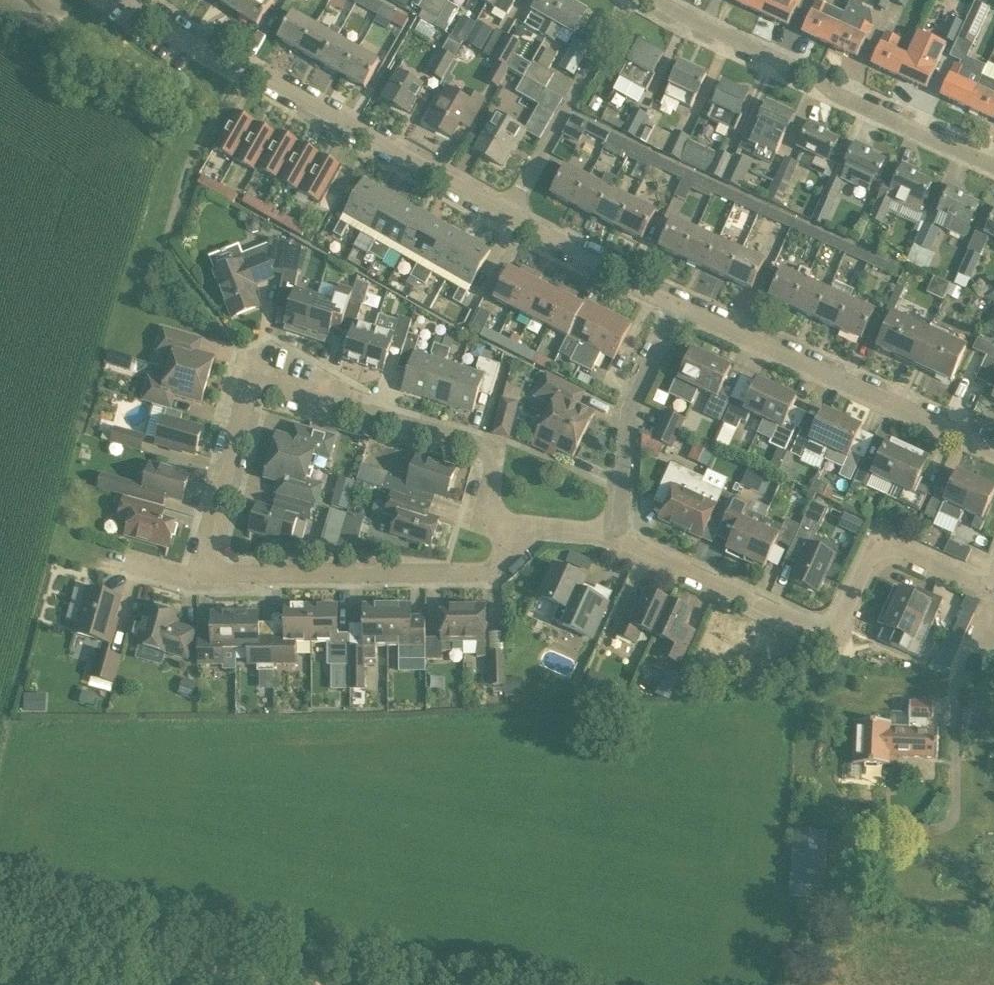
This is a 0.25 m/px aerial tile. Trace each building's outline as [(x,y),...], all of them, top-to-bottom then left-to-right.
[(246,0),(216,0),(237,13),(238,12),(246,0)] [(237,13),(258,27),(274,2),(271,0),(246,0),(238,12),(237,13)] [(378,1),(376,0),(353,0),(352,1),(372,12),(378,1)] [(449,2),(448,2),(449,0),(423,0),(418,8),(423,10),(419,17),(435,26),(449,2)] [(487,3),(495,8),(508,16),(516,1),(516,0),(489,0),(487,3)] [(567,1),(565,0),(539,0),(525,25),(546,37),(567,1)] [(768,0),(734,0),(734,1),(761,14),(768,0)] [(761,14),(788,26),(800,0),(768,0),(761,14)] [(830,45),(857,58),(872,26),(870,11),(863,8),(862,2),(857,0),(853,0),(851,1),(850,1),(844,13),(845,13),(830,45)] [(890,0),(875,0),(873,5),(885,11),(890,0)] [(378,1),(372,12),(392,23),(397,12),(378,1)] [(567,1),(546,37),(554,42),(562,27),(575,34),(587,13),(567,1)] [(845,13),(844,13),(817,1),(803,33),(830,45),(845,13)] [(449,2),(435,26),(446,32),(460,9),(449,2)] [(973,45),(987,15),(989,8),(975,2),(972,8),(958,39),(973,45)] [(300,52),(314,25),(293,13),(279,40),(300,52)] [(955,44),(964,23),(949,17),(940,37),(955,44)] [(481,51),(493,30),(477,21),(465,42),(481,51)] [(328,33),(314,25),(300,52),(322,64),(336,38),(340,30),(332,26),(328,33)] [(494,60),(508,36),(497,29),(483,53),(494,60)] [(899,77),(908,57),(894,51),(900,39),(887,32),(872,64),(899,77)] [(908,57),(899,77),(927,89),(946,46),(919,33),(908,57)] [(508,36),(494,60),(508,67),(521,43),(508,36)] [(343,76),(357,50),(336,38),(322,64),(343,76)] [(454,57),(461,46),(448,39),(442,50),(441,49),(428,73),(443,81),(456,58),(454,57)] [(647,91),(655,76),(653,75),(664,55),(640,42),(621,77),(647,91)] [(548,69),(557,53),(547,48),(538,64),(548,69)] [(357,50),(343,76),(365,88),(380,62),(357,50)] [(566,54),(558,68),(574,77),(582,63),(566,54)] [(524,77),(545,89),(553,74),(532,62),(524,77)] [(499,88),(509,70),(496,63),(486,81),(499,88)] [(697,96),(707,76),(680,63),(671,84),(673,85),(668,97),(690,108),(696,96),(697,96)] [(968,108),(983,76),(956,64),(941,96),(968,108)] [(409,113),(424,87),(398,72),(383,98),(409,113)] [(968,108),(993,120),(993,81),(983,76),(968,108)] [(537,104),(545,89),(524,77),(516,92),(537,104)] [(735,131),(742,115),(739,114),(748,94),(723,83),(707,119),(735,131)] [(462,98),(447,89),(427,124),(451,138),(460,123),(465,126),(470,117),(473,119),(484,101),(466,91),(462,98)] [(785,135),(794,115),(768,104),(759,123),(760,124),(755,134),(766,139),(771,129),(785,135)] [(634,138),(646,114),(634,108),(622,132),(634,138)] [(235,160),(255,123),(234,111),(214,148),(235,160)] [(607,142),(611,134),(573,114),(562,134),(579,143),(585,131),(607,142)] [(519,143),(526,131),(498,115),(477,152),(502,166),(516,141),(519,143)] [(258,168),(276,135),(255,123),(235,160),(256,172),(258,168)] [(829,161),(838,141),(818,131),(820,127),(810,123),(799,148),(829,161)] [(652,131),(641,126),(635,138),(680,160),(690,138),(674,131),(672,135),(654,126),(652,131)] [(278,179),(299,143),(278,131),(276,135),(258,168),(278,179)] [(633,160),(639,148),(614,135),(607,150),(626,161),(627,157),(633,160)] [(717,150),(716,153),(690,141),(681,161),(708,173),(707,173),(722,180),(732,157),(717,150)] [(299,191),(319,154),(299,143),(278,179),(299,191)] [(870,193),(884,161),(864,152),(866,148),(856,144),(838,182),(830,178),(821,197),(822,197),(819,205),(830,210),(834,202),(835,202),(842,185),(844,182),(859,189),(859,188),(870,193)] [(659,168),(663,160),(639,148),(633,160),(650,168),(652,165),(659,168)] [(319,154),(299,191),(321,204),(342,167),(319,154)] [(752,163),(733,155),(732,157),(722,180),(723,181),(741,189),(752,163)] [(785,158),(766,200),(779,206),(798,164),(785,158)] [(680,199),(692,174),(689,172),(663,160),(659,168),(682,180),(674,196),(680,199)] [(918,213),(932,183),(912,174),(914,170),(904,165),(893,189),(884,185),(869,218),(883,224),(892,203),(918,213)] [(575,207),(589,179),(566,167),(552,195),(575,207)] [(710,197),(716,185),(692,174),(680,199),(685,201),(691,189),(710,197)] [(215,194),(220,185),(202,175),(197,184),(215,194)] [(598,218),(612,190),(589,179),(575,207),(598,218)] [(364,180),(344,215),(340,221),(362,233),(365,226),(384,191),(364,180)] [(220,185),(215,194),(233,204),(238,195),(220,185)] [(739,205),(743,197),(716,185),(710,197),(711,198),(713,193),(739,205)] [(951,187),(939,212),(951,217),(945,230),(964,238),(979,205),(959,196),(961,192),(951,187)] [(620,229),(634,201),(612,190),(598,218),(620,229)] [(384,191),(365,226),(362,233),(375,241),(383,245),(386,238),(406,203),(384,191)] [(262,214),(267,206),(247,195),(242,202),(262,214)] [(766,218),(769,209),(743,197),(739,205),(766,218)] [(634,201),(620,229),(642,240),(656,212),(634,201)] [(406,203),(386,238),(383,245),(390,249),(404,257),(408,250),(427,215),(406,203)] [(282,225),(286,217),(267,206),(262,214),(282,225)] [(427,215),(408,250),(404,257),(417,265),(425,269),(429,262),(448,227),(427,215)] [(986,233),(993,237),(993,216),(986,233)] [(286,217),(282,225),(302,236),(306,229),(286,217)] [(683,259),(696,231),(673,220),(660,249),(683,259)] [(341,237),(347,225),(340,221),(334,233),(341,237)] [(928,270),(935,254),(930,252),(940,230),(925,223),(907,261),(928,270)] [(448,227),(429,262),(425,269),(432,273),(446,281),(450,274),(469,239),(448,227)] [(706,269),(719,241),(696,231),(683,259),(706,269)] [(283,276),(284,270),(290,243),(270,239),(266,259),(264,256),(242,265),(241,263),(215,273),(233,318),(259,308),(251,287),(273,278),(271,274),(283,276)] [(469,239),(450,274),(446,281),(460,289),(467,293),(471,286),(491,251),(469,239)] [(376,257),(383,245),(375,241),(369,253),(376,257)] [(729,280),(742,251),(719,241),(706,269),(729,280)] [(383,245),(376,257),(384,261),(390,249),(383,245)] [(970,280),(984,250),(972,245),(958,274),(970,280)] [(873,267),(876,258),(850,246),(846,254),(863,262),(860,268),(856,270),(854,275),(861,279),(868,264),(873,267)] [(742,251),(729,280),(752,290),(765,262),(742,251)] [(876,258),(873,267),(900,279),(904,271),(876,258)] [(418,281),(425,269),(417,265),(411,277),(418,281)] [(805,280),(806,281),(810,271),(801,267),(797,277),(783,270),(770,298),(793,309),(805,280)] [(425,269),(418,281),(425,285),(432,273),(425,269)] [(513,309),(532,272),(526,269),(524,272),(519,274),(510,269),(495,300),(513,309)] [(305,337),(307,331),(317,297),(295,290),(298,273),(284,270),(283,276),(279,298),(292,302),(285,324),(286,324),(284,331),(305,337)] [(701,271),(693,287),(712,295),(720,279),(701,271)] [(532,319),(547,288),(538,283),(536,279),(538,275),(532,272),(513,309),(532,319)] [(935,275),(928,291),(944,299),(952,282),(935,275)] [(828,291),(806,281),(805,280),(793,309),(816,319),(828,291)] [(366,294),(369,285),(356,281),(354,290),(366,294)] [(550,328),(568,290),(562,287),(561,291),(556,292),(547,288),(532,319),(550,328)] [(341,331),(342,326),(344,319),(350,301),(353,292),(340,288),(335,303),(317,297),(307,331),(305,337),(325,343),(327,337),(328,338),(331,328),(341,331)] [(460,304),(467,293),(460,289),(453,300),(460,304)] [(568,337),(586,301),(585,301),(583,306),(574,302),(573,297),(575,293),(568,290),(550,328),(568,337)] [(839,330),(851,301),(828,291),(816,319),(839,330)] [(364,366),(375,330),(356,324),(362,305),(350,301),(344,319),(342,326),(354,330),(345,360),(364,366)] [(581,367),(607,312),(586,301),(568,337),(580,343),(570,362),(581,367)] [(851,301),(839,330),(862,340),(875,312),(851,301)] [(488,341),(493,332),(484,328),(491,314),(478,308),(467,330),(488,341)] [(607,312),(581,367),(592,373),(601,353),(614,359),(632,324),(607,312)] [(914,362),(931,324),(909,315),(907,321),(893,315),(878,348),(895,355),(895,354),(914,362)] [(408,335),(408,334),(412,321),(400,317),(394,336),(375,330),(364,366),(383,372),(392,342),(404,346),(408,335)] [(931,324),(914,362),(935,372),(934,373),(951,381),(966,348),(952,342),(955,336),(931,324)] [(203,341),(194,339),(163,330),(157,352),(173,357),(169,370),(208,381),(214,358),(202,355),(200,354),(203,341)] [(509,351),(513,343),(493,332),(488,341),(509,351)] [(408,335),(404,346),(397,368),(408,372),(402,391),(426,398),(442,347),(434,344),(431,354),(432,355),(431,358),(415,353),(420,338),(408,334),(408,335)] [(973,349),(986,356),(993,359),(993,346),(978,338),(973,349)] [(529,361),(533,353),(513,343),(509,351),(529,361)] [(449,405),(461,367),(445,362),(446,360),(447,359),(450,349),(442,347),(426,398),(449,405)] [(698,389),(712,359),(693,350),(682,376),(679,374),(671,390),(680,394),(685,383),(698,389)] [(533,353),(529,361),(550,372),(554,364),(533,353)] [(986,356),(976,379),(993,387),(993,369),(993,359),(986,356)] [(134,360),(127,358),(124,369),(131,371),(134,360)] [(461,367),(449,405),(472,413),(479,393),(490,397),(500,365),(480,359),(477,369),(478,370),(477,372),(461,367)] [(712,359),(698,389),(712,396),(704,414),(720,421),(730,398),(720,393),(731,368),(712,359)] [(149,379),(143,401),(172,410),(176,396),(201,404),(208,381),(169,370),(165,384),(149,379)] [(583,436),(594,415),(579,407),(586,393),(546,372),(534,398),(553,407),(547,418),(583,436)] [(764,419),(778,389),(759,380),(747,406),(733,400),(723,423),(736,429),(741,420),(746,423),(750,413),(764,419)] [(797,397),(778,389),(764,419),(777,425),(769,444),(785,451),(796,428),(785,423),(797,397)] [(510,430),(517,403),(503,400),(496,427),(510,430)] [(801,431),(791,454),(802,459),(805,453),(823,461),(824,460),(829,449),(843,419),(824,410),(812,436),(801,431)] [(660,423),(679,432),(685,420),(665,411),(660,423)] [(533,447),(548,454),(551,446),(573,457),(583,436),(547,418),(533,447)] [(195,455),(202,430),(164,419),(157,444),(195,455)] [(829,449),(824,460),(843,469),(839,476),(851,481),(861,458),(850,453),(862,427),(843,419),(829,449)] [(672,447),(679,432),(660,423),(652,438),(672,447)] [(336,438),(294,426),(291,439),(278,435),(272,457),(310,468),(314,455),(330,459),(336,438)] [(141,452),(146,436),(115,427),(110,443),(141,452)] [(696,439),(689,458),(707,465),(715,446),(696,439)] [(864,460),(851,488),(857,491),(861,484),(886,495),(891,484),(892,484),(908,449),(888,440),(877,465),(864,460)] [(908,449),(892,484),(904,490),(899,501),(920,511),(929,489),(917,484),(929,458),(908,449)] [(272,457),(265,479),(277,482),(274,495),(286,498),(317,507),(323,485),(307,480),(310,468),(272,457)] [(393,493),(415,500),(414,499),(418,488),(447,497),(455,471),(417,458),(408,484),(388,478),(387,477),(383,489),(393,493)] [(681,530),(704,478),(672,464),(655,499),(667,504),(660,520),(681,530)] [(182,502),(189,476),(151,465),(145,485),(143,491),(167,497),(182,502)] [(788,469),(782,466),(778,476),(787,480),(792,482),(796,473),(788,469)] [(390,473),(375,469),(370,485),(383,489),(387,477),(388,478),(390,473)] [(963,510),(977,480),(958,471),(946,497),(935,492),(925,515),(936,521),(939,514),(958,522),(963,510)] [(143,491),(145,485),(102,473),(97,489),(130,498),(130,499),(155,506),(164,509),(167,497),(143,491)] [(744,477),(744,490),(761,490),(761,478),(744,477)] [(704,478),(681,530),(702,539),(709,523),(720,528),(722,523),(734,496),(703,482),(705,479),(704,478)] [(963,510),(976,516),(971,527),(980,531),(987,516),(984,514),(993,494),(993,488),(977,480),(963,510)] [(812,501),(816,493),(809,490),(806,498),(812,501)] [(351,496),(335,491),(331,505),(347,510),(351,496)] [(432,505),(415,500),(393,493),(386,516),(397,519),(392,534),(431,546),(439,520),(428,517),(432,505)] [(842,506),(845,499),(832,493),(829,500),(842,506)] [(852,496),(847,494),(843,504),(853,508),(855,503),(852,496)] [(736,496),(717,537),(731,543),(728,551),(746,559),(760,529),(765,519),(748,511),(751,502),(736,496)] [(169,547),(175,525),(151,518),(155,506),(130,499),(124,498),(119,519),(130,522),(126,536),(169,547)] [(309,521),(313,507),(290,501),(286,514),(258,506),(251,531),(291,542),(298,517),(309,521)] [(812,502),(789,552),(802,558),(792,580),(817,592),(834,556),(811,545),(828,509),(812,502)] [(347,515),(331,510),(325,529),(342,534),(347,515)] [(845,514),(839,527),(858,536),(864,523),(845,514)] [(760,529),(746,559),(765,568),(777,541),(789,547),(799,525),(786,519),(782,527),(765,519),(760,529)] [(966,563),(971,551),(950,541),(944,553),(966,563)] [(593,641),(611,603),(580,591),(585,580),(555,566),(540,598),(560,606),(553,621),(562,625),(561,626),(593,641)] [(887,606),(932,626),(943,600),(917,588),(914,596),(895,587),(887,606)] [(68,619),(78,622),(74,633),(111,643),(115,628),(112,627),(120,599),(87,589),(86,592),(76,589),(68,619)] [(642,607),(629,601),(614,635),(636,645),(643,630),(654,635),(669,603),(648,593),(642,607)] [(658,655),(682,665),(697,632),(684,626),(691,612),(669,603),(654,635),(665,640),(658,655)] [(464,606),(464,642),(477,641),(477,657),(485,657),(485,641),(486,641),(485,605),(464,606)] [(296,642),(312,642),(312,606),(286,606),(286,638),(274,638),(274,665),(296,665),(296,642)] [(312,606),(312,642),(327,642),(327,665),(348,666),(348,634),(338,634),(337,606),(312,606)] [(376,647),(388,647),(388,606),(364,606),(365,647),(349,647),(350,690),(365,690),(365,660),(376,660),(376,647)] [(411,616),(411,606),(388,606),(388,647),(398,646),(399,660),(426,660),(426,639),(426,616),(411,616)] [(450,642),(464,642),(464,606),(442,606),(442,639),(426,639),(426,660),(442,660),(442,651),(451,651),(450,642)] [(931,627),(932,626),(887,606),(878,624),(909,639),(903,653),(930,665),(936,651),(919,643),(927,625),(931,627)] [(187,658),(194,632),(173,626),(176,614),(150,607),(139,645),(187,658)] [(963,640),(974,615),(964,610),(952,635),(963,640)] [(224,650),(236,650),(236,614),(212,614),(212,640),(198,640),(198,666),(224,666),(224,650)] [(274,665),(274,638),(259,637),(259,614),(236,614),(236,650),(247,650),(248,666),(257,666),(257,671),(268,671),(268,675),(272,675),(272,671),(273,671),(273,665),(274,665)] [(115,685),(122,657),(96,650),(88,678),(115,685)] [(492,685),(505,685),(503,652),(490,653),(492,685)] [(24,694),(24,711),(46,711),(46,695),(24,694)] [(939,730),(928,730),(928,720),(934,721),(934,703),(910,702),(909,729),(891,728),(891,723),(855,722),(853,764),(889,765),(890,756),(938,758),(939,730)] [(822,898),(826,834),(794,832),(790,895),(822,898)]
